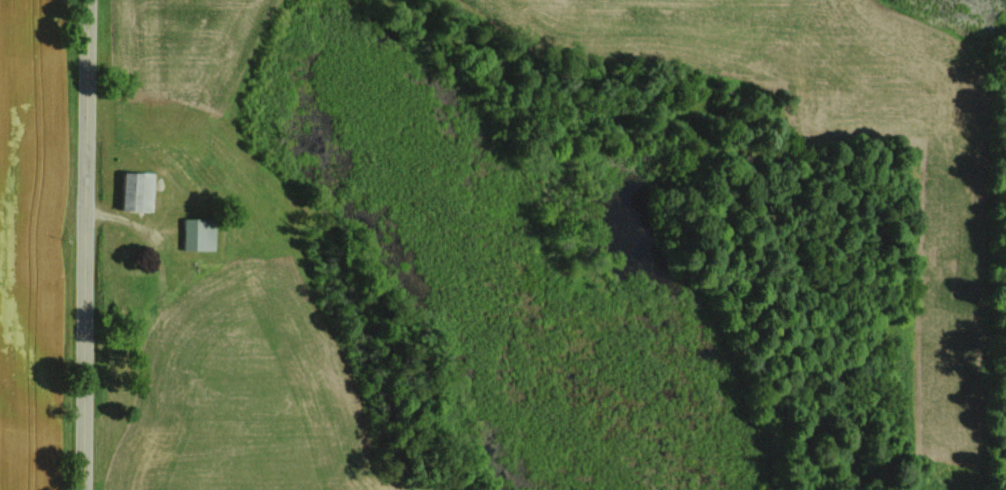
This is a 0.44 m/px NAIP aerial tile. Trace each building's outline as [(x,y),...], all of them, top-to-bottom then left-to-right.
[(149,172),(118,172),(118,210),(149,210),(149,172)] [(200,218),(181,218),(181,251),(200,251),(200,218)]
